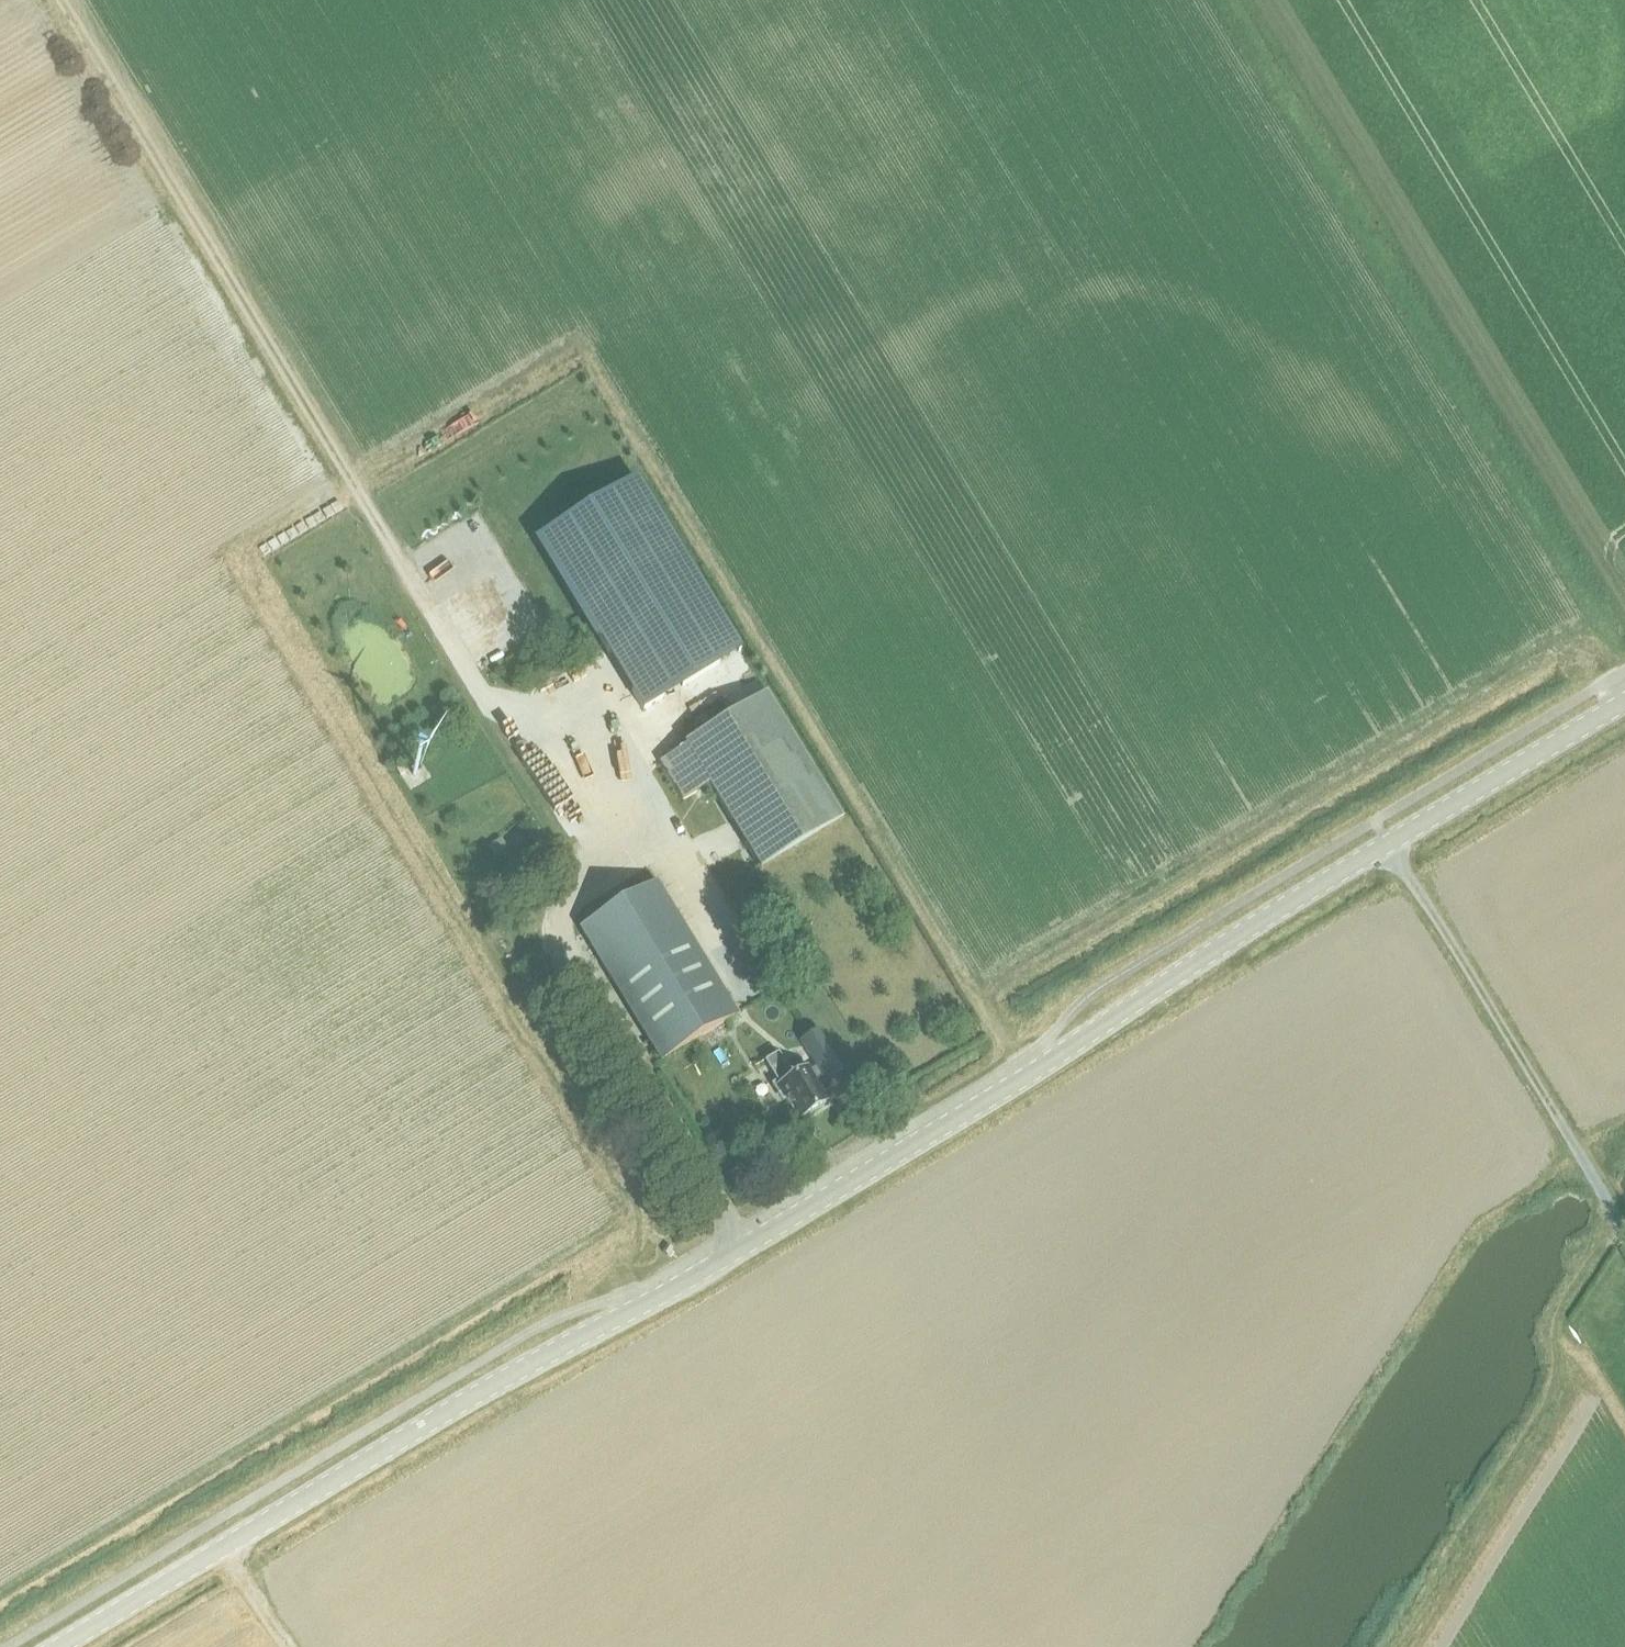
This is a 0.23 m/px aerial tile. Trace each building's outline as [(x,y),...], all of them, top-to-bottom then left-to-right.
[(636,481),(539,541),(643,711),(740,651),(636,481)] [(710,787),(760,869),(842,818),(768,698),(660,765),(684,804),(710,787)] [(662,1063),(738,1017),(658,886),(582,932),(662,1063)] [(779,1057),(766,1065),(778,1084),(774,1086),(784,1103),(788,1101),(801,1123),(829,1106),(815,1082),(822,1077),(825,1082),(842,1071),(818,1032),(801,1042),(817,1069),(810,1074),(808,1070),(793,1080),(779,1057)]
